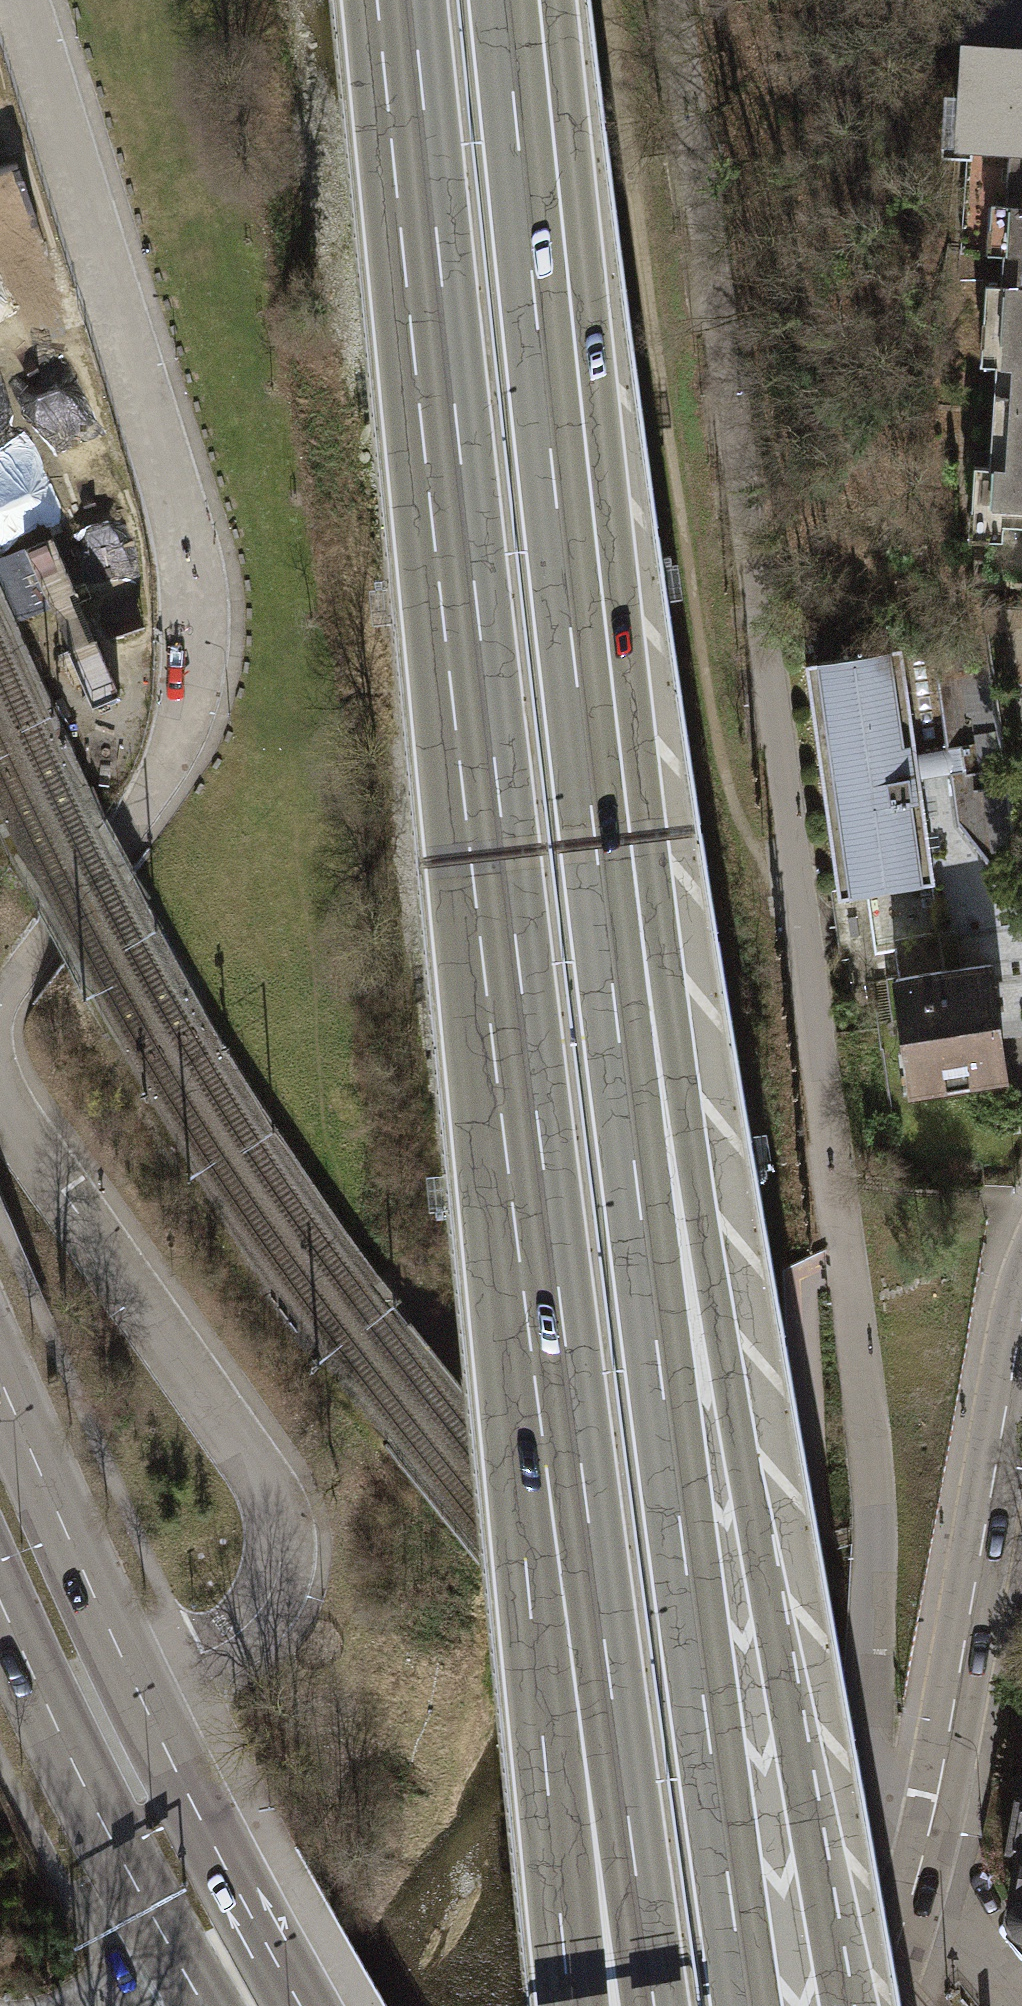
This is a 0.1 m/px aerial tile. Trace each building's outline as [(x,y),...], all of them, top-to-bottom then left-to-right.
[(954,145),(966,145),(960,240),(1001,243),(998,282),(1021,284),(1021,0),(963,0),(954,145)] [(998,282),(987,466),(994,466),(990,525),(1021,527),(1021,284),(998,282)] [(872,650),(803,658),(839,895),(862,890),(870,951),(890,946),(893,976),(990,963),(1011,961),(1020,942),(981,647),(870,634),(872,650)] [(990,963),(893,976),(908,1090),(1005,1077),(990,963)] [(1018,1797),(1010,1840),(1021,1842),(1013,1912),(1021,1923),(1021,1797),(1018,1797)]
